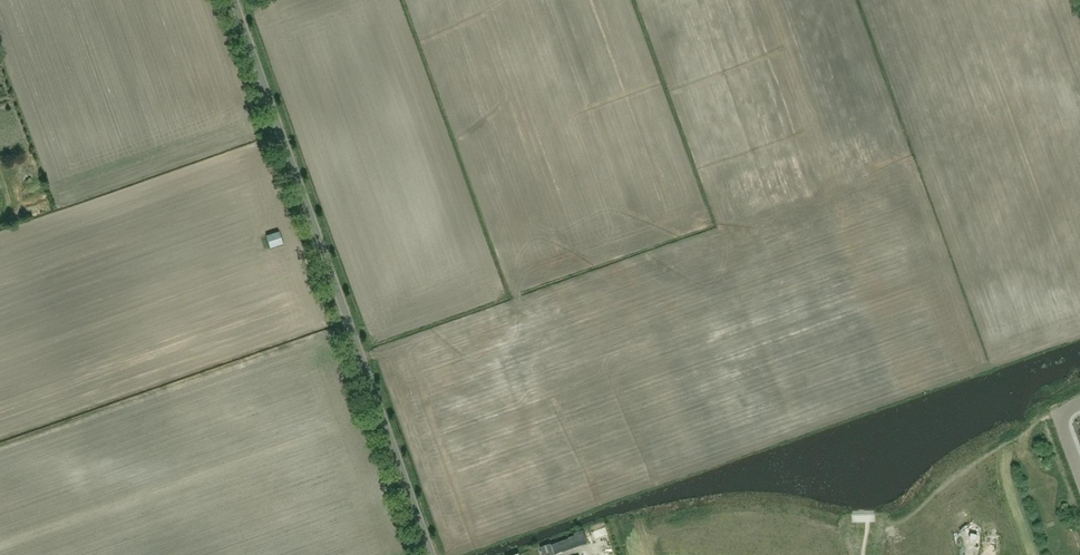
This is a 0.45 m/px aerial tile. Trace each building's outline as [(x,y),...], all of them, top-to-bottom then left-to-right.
[(282,244),(279,232),(267,236),(271,247),(282,244)] [(543,546),(540,547),(544,554),(552,554),(554,554),(579,546),(576,536),(551,545),(550,544),(543,546)]
